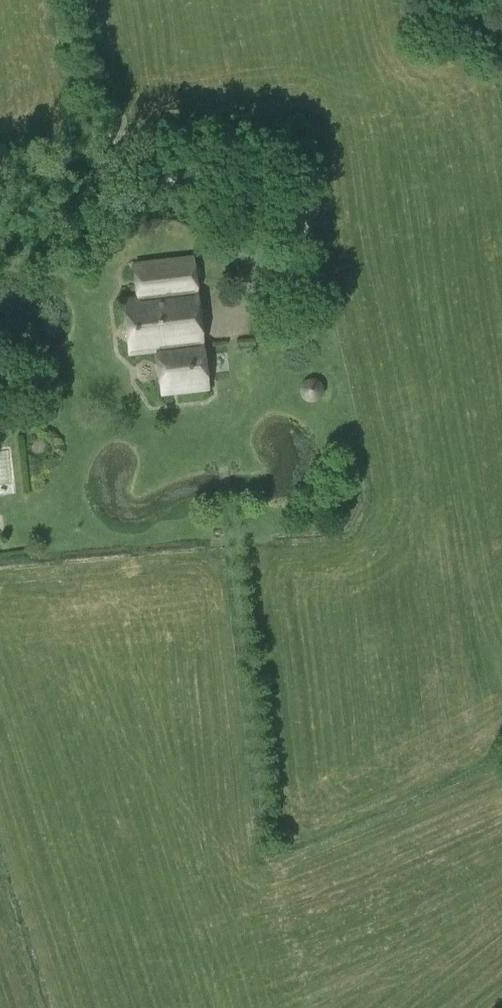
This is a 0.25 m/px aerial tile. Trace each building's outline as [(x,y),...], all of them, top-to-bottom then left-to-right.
[(156,351),(161,394),(208,388),(192,258),(134,265),(138,298),(123,300),(129,354),(156,351)]
